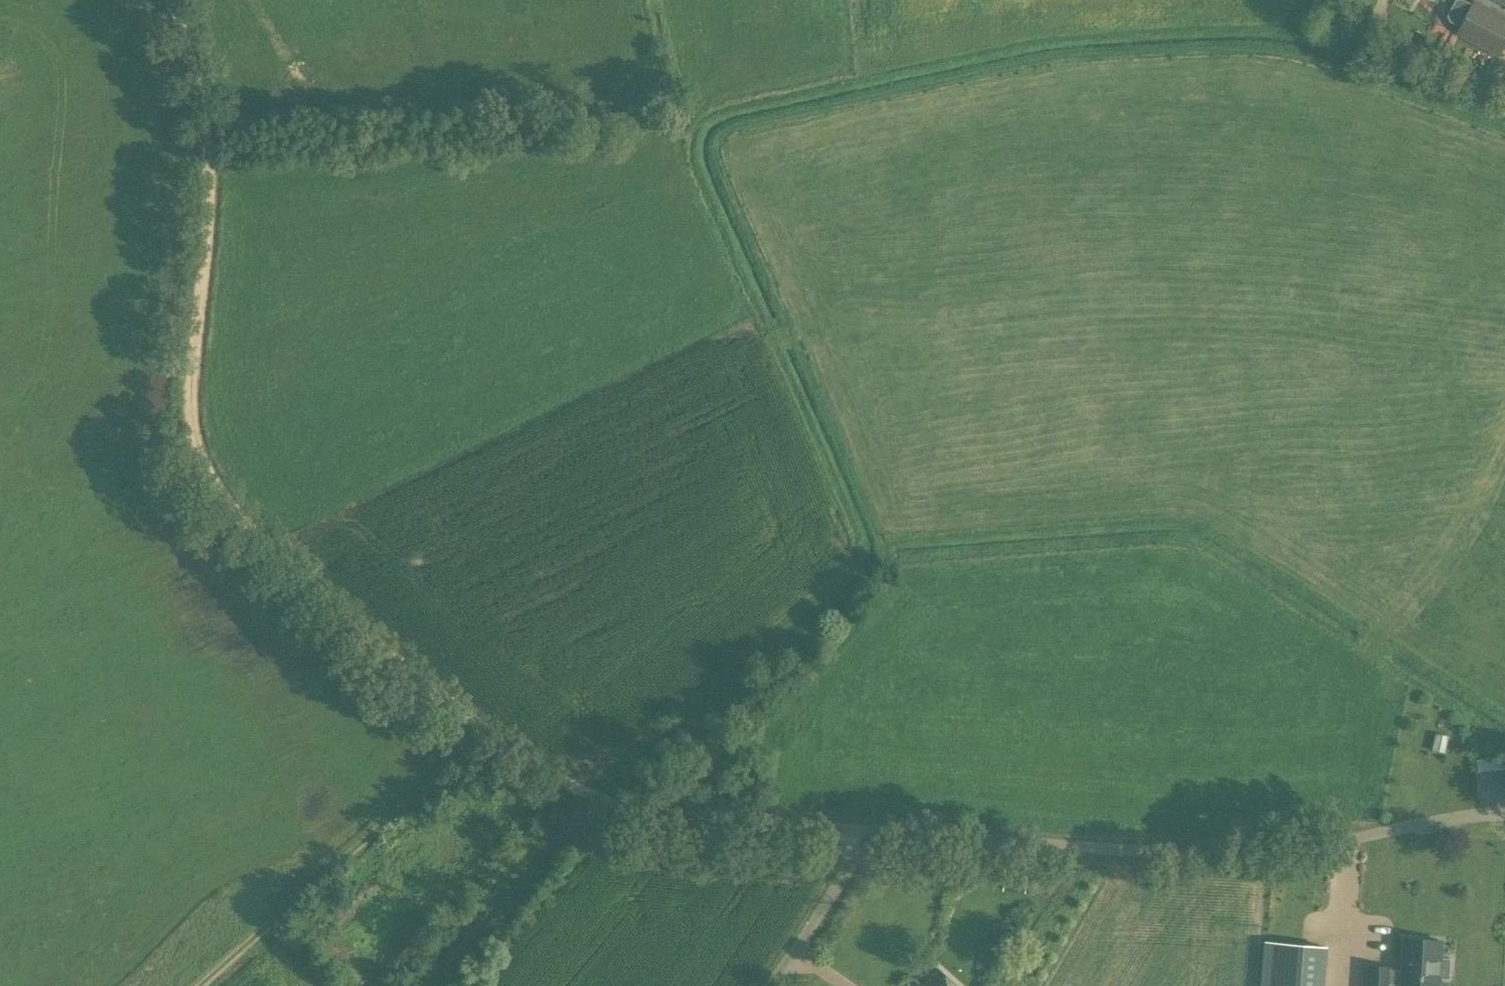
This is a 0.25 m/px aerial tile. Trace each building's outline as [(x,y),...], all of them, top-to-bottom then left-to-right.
[(1500,55),(1504,46),(1504,16),(1473,0),(1472,3),(1465,0),(1455,0),(1445,22),(1459,29),(1457,34),(1500,55)] [(1475,795),(1504,793),(1504,757),(1504,756),(1474,757),(1475,795)] [(1450,957),(1442,957),(1444,934),(1419,932),(1418,963),(1408,962),(1408,960),(1392,958),(1391,985),(1405,985),(1405,982),(1414,982),(1414,985),(1426,985),(1439,985),(1440,970),(1448,972),(1450,957)] [(1340,941),(1287,938),(1285,985),(1337,985),(1340,941)] [(925,985),(958,985),(940,969),(925,985)]
